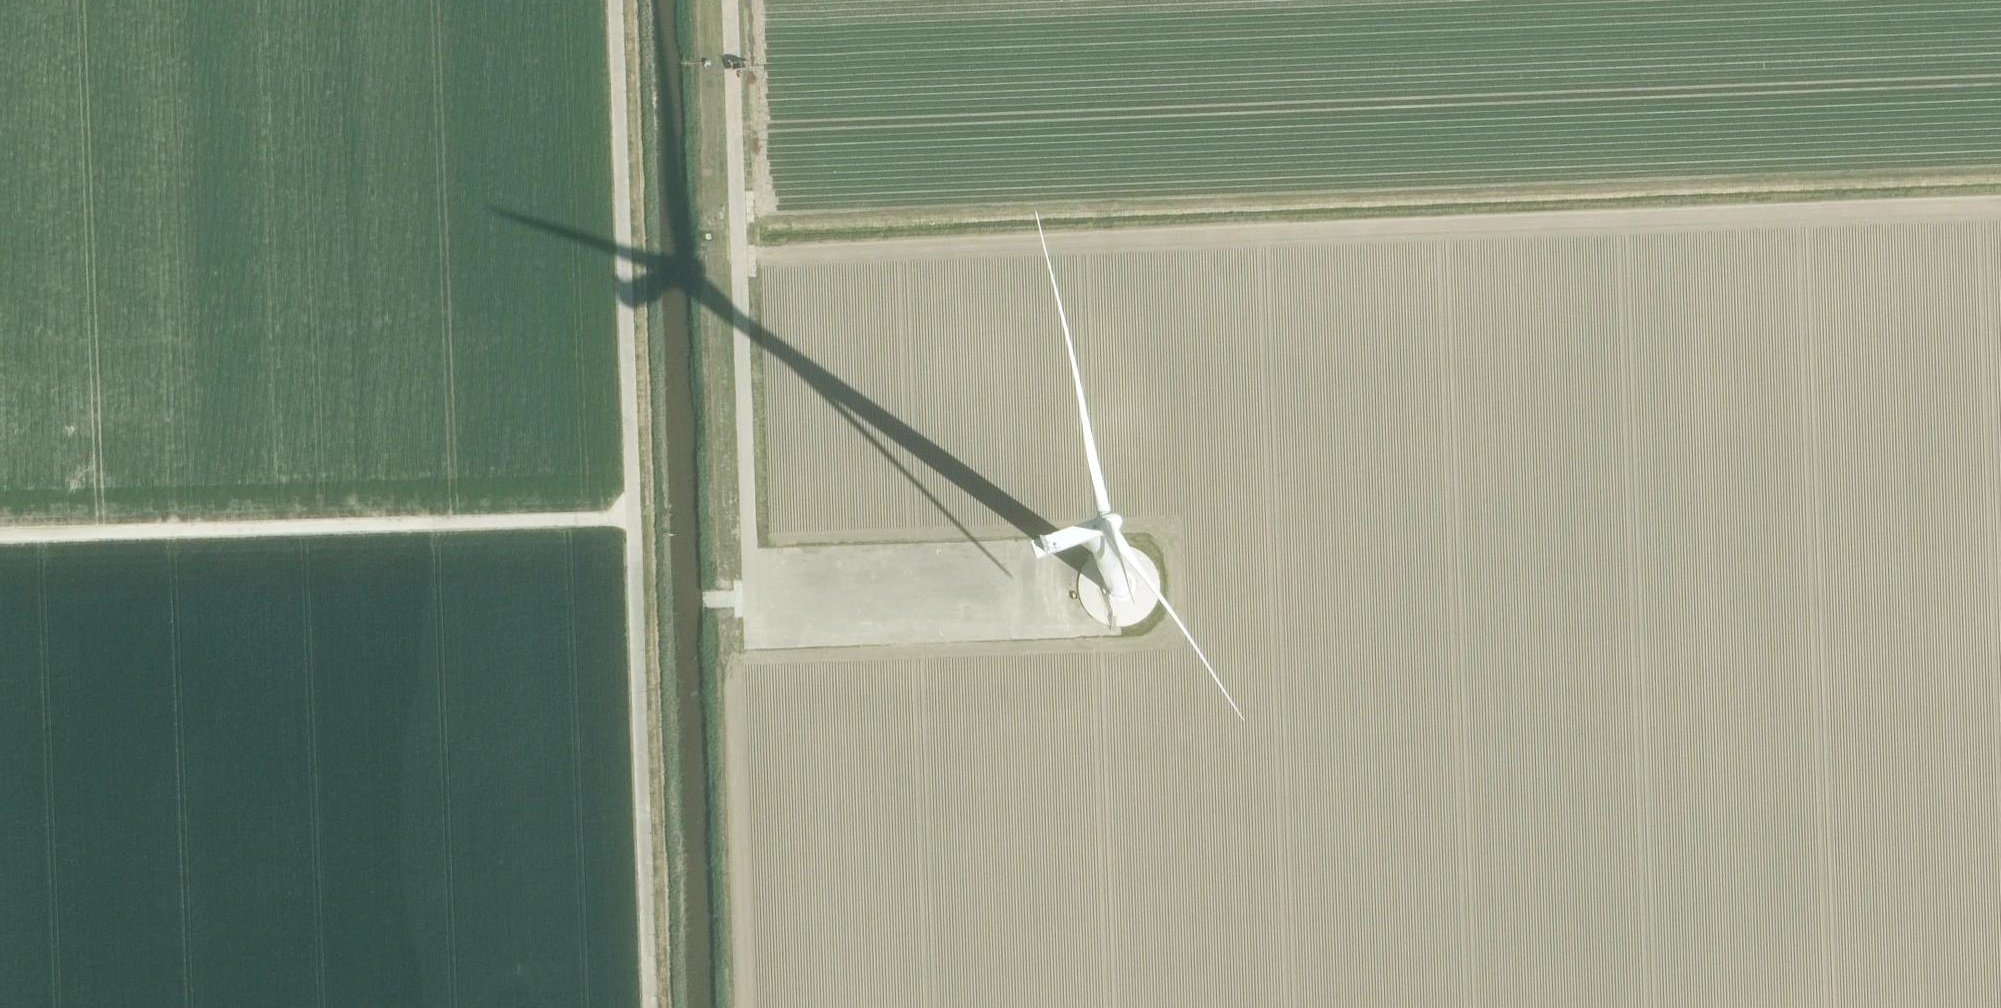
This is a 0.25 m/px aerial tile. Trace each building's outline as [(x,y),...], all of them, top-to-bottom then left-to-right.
[(1099,583),(1099,586),(1099,589),(1100,591),(1100,593),(1101,596),(1103,598),(1104,600),(1106,601),(1108,603),(1110,604),(1113,605),(1115,606),(1118,606),(1120,606),(1123,606),(1125,605),(1128,604),(1130,603),(1132,601),(1134,600),(1135,598),(1137,596),(1138,593),(1138,591),(1139,589),(1139,586),(1139,583),(1138,581),(1138,579),(1137,576),(1135,574),(1134,572),(1132,571),(1130,569),(1128,568),(1125,567),(1123,566),(1120,566),(1118,566),(1115,566),(1113,567),(1110,568),(1108,569),(1106,571),(1104,572),(1103,574),(1101,576),(1100,579),(1100,581),(1099,583)] [(490,1007),(506,1007),(500,998),(488,1004),(490,1007)]
